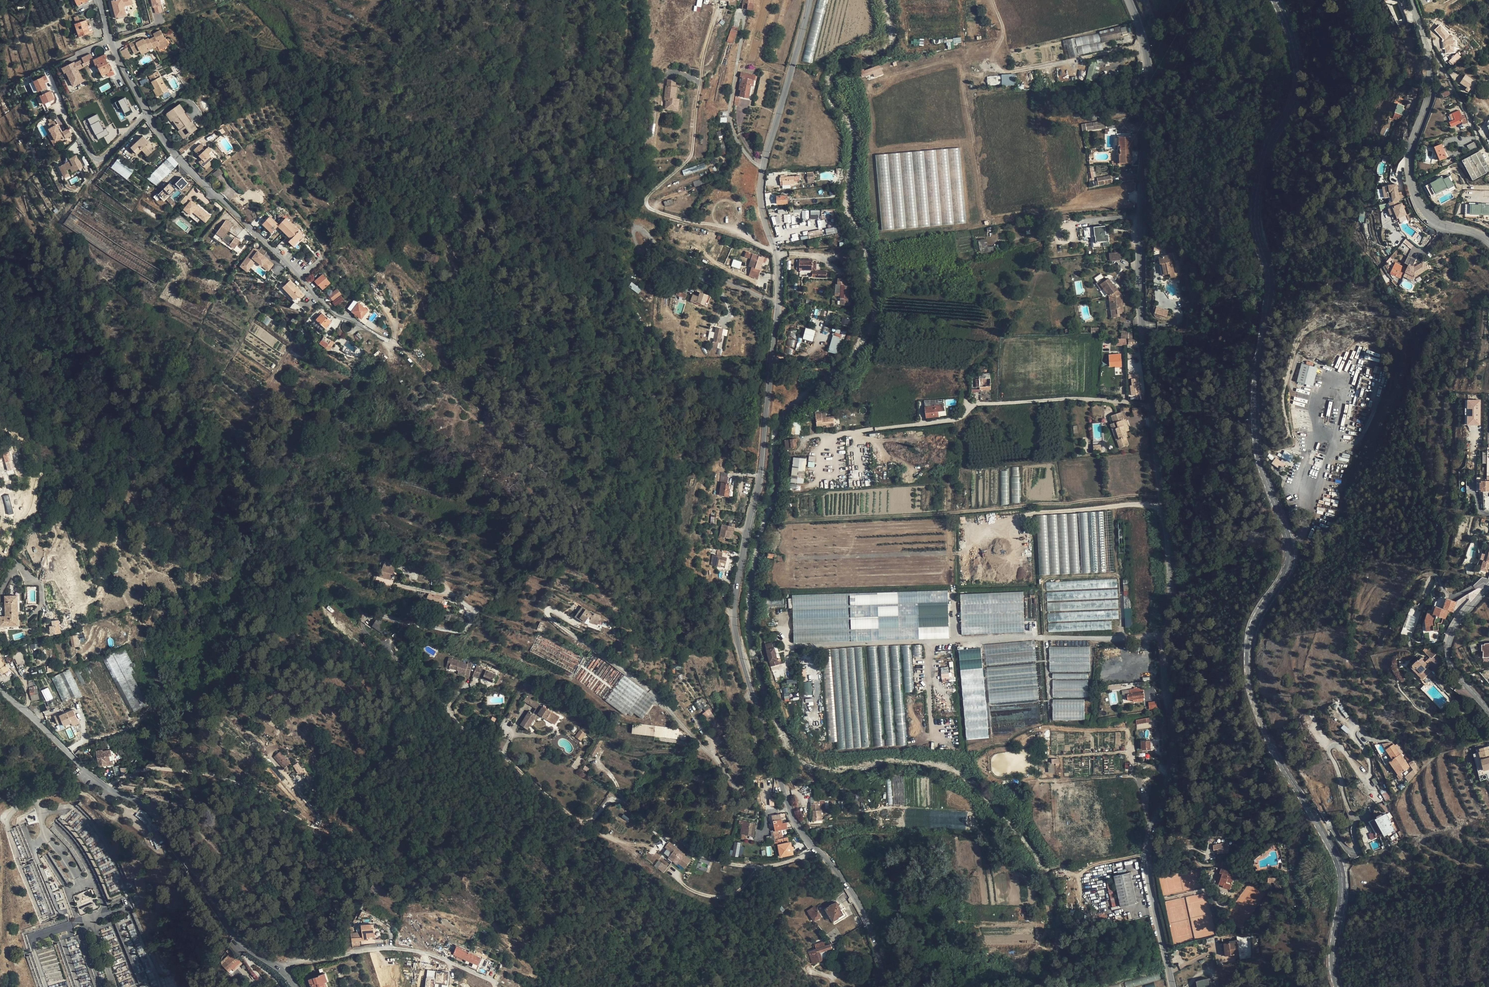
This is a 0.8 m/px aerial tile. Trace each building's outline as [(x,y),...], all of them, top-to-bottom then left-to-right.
[(112,0),(116,17),(127,14),(125,6),(134,3),(133,0),(113,0),(112,0)] [(743,3),(742,9),(754,10),(754,5),(753,5),(754,0),(743,0),(743,3)] [(805,62),(813,63),(824,0),(815,0),(805,62)] [(1144,15),(1151,13),(1148,0),(1140,0),(1144,15)] [(86,20),(75,24),(80,37),(90,33),(87,26),(88,26),(86,20)] [(1445,49),(1446,54),(1455,52),(1453,46),(1456,46),(1454,34),(1447,36),(1445,25),(1438,27),(1442,50),(1445,49)] [(1102,43),(1124,38),(1123,34),(1128,33),(1126,27),(1121,28),(1120,26),(1114,28),(1115,31),(1100,34),(1102,43)] [(731,29),(727,41),(733,43),(737,31),(731,29)] [(135,40),(129,43),(133,51),(139,48),(140,51),(148,47),(149,50),(153,47),(157,46),(159,50),(169,44),(165,37),(164,38),(161,30),(153,34),(155,37),(149,39),(149,38),(145,40),(144,39),(142,40),(136,43),(135,40)] [(1099,33),(1063,40),(1064,50),(1067,49),(1069,58),(1077,56),(1077,55),(1102,50),(1099,33)] [(727,43),(720,65),(726,66),(733,45),(727,43)] [(93,60),(97,58),(93,49),(90,51),(91,53),(82,57),(82,59),(84,63),(83,64),(85,67),(91,64),(90,62),(93,60)] [(127,49),(121,52),(124,60),(130,56),(127,49)] [(1453,65),(1461,57),(1457,52),(1448,61),(1453,65)] [(106,71),(107,73),(109,76),(114,73),(111,66),(109,67),(109,65),(106,59),(107,59),(105,54),(97,58),(93,60),(96,65),(97,65),(101,73),(106,71)] [(1086,80),(1096,82),(1099,63),(1090,61),(1086,80)] [(66,73),(73,85),(78,83),(79,84),(83,81),(80,74),(77,76),(76,74),(77,73),(72,63),(62,68),(65,74),(66,73)] [(175,74),(180,72),(176,64),(171,67),(175,74)] [(880,65),(860,71),(862,78),(873,74),(875,77),(883,74),(880,65)] [(720,66),(712,102),(720,104),(728,68),(720,66)] [(153,91),(157,98),(169,92),(158,72),(149,77),(155,90),(153,91)] [(753,86),(755,75),(741,72),(739,82),(740,83),(739,90),(741,90),(740,96),(749,98),(751,86),(753,86)] [(1001,74),(1001,85),(1015,85),(1015,74),(1001,74)] [(1466,75),(1460,83),(1468,87),(1466,90),(1469,91),(1470,89),(1472,90),(1473,90),(1474,89),(1476,89),(1477,87),(1477,85),(1476,83),(1466,75)] [(44,105),(54,100),(50,91),(49,92),(45,84),(48,82),(45,76),(33,82),(38,92),(41,91),(42,95),(40,96),(44,105)] [(998,85),(998,76),(987,76),(988,85),(998,85)] [(667,86),(666,86),(664,98),(666,98),(666,106),(677,107),(678,99),(676,98),(677,87),(675,87),(676,80),(668,79),(667,86)] [(34,94),(38,92),(33,82),(29,84),(34,94)] [(1412,87),(1411,96),(1418,97),(1420,88),(1412,87)] [(126,96),(114,102),(118,109),(121,108),(126,117),(131,114),(130,113),(132,112),(130,108),(129,108),(127,105),(130,104),(126,96)] [(1392,119),(1397,104),(1392,102),(1387,117),(1392,119)] [(173,109),(169,112),(174,120),(173,120),(180,130),(181,129),(186,137),(189,134),(188,133),(190,131),(191,133),(197,128),(180,104),(175,108),(176,109),(174,111),(173,109)] [(1403,108),(1404,106),(1398,104),(1393,118),(1400,121),(1404,109),(1403,108)] [(650,105),(644,144),(652,145),(658,107),(650,105)] [(1460,111),(1452,113),(1455,120),(1452,121),(1449,122),(1451,127),(1462,122),(1462,123),(1463,124),(1464,124),(1466,124),(1466,123),(1467,121),(1464,115),(1462,116),(1460,111)] [(97,115),(88,120),(90,125),(89,125),(94,135),(96,135),(98,139),(108,134),(105,129),(103,130),(99,122),(100,121),(97,115)] [(55,141),(62,137),(57,128),(53,121),(49,123),(47,124),(50,128),(48,129),(50,133),(55,141)] [(1105,121),(1082,124),(1083,131),(1106,128),(1105,121)] [(62,132),(65,139),(71,135),(68,129),(66,129),(62,132)] [(64,140),(62,137),(55,141),(50,133),(47,135),(53,145),(64,140)] [(142,149),(147,155),(155,149),(143,136),(131,147),(137,154),(142,149)] [(1131,149),(1131,136),(1118,137),(1119,146),(1120,146),(1120,150),(1131,149)] [(1477,148),(1474,142),(1467,146),(1470,152),(1477,148)] [(1442,144),(1435,147),(1435,148),(1440,160),(1447,157),(1442,144)] [(199,145),(194,150),(200,157),(202,159),(201,160),(199,162),(203,167),(204,167),(209,161),(213,158),(205,150),(204,150),(199,145)] [(1120,154),(1119,154),(1119,163),(1132,162),(1131,149),(1120,150),(1120,154)] [(936,150),(876,154),(881,230),(894,229),(892,200),(896,200),(898,221),(898,229),(906,228),(904,207),(909,206),(910,224),(909,224),(909,228),(918,227),(917,217),(922,216),(923,226),(930,226),(929,203),(939,202),(936,150)] [(1463,161),(1473,180),(1488,171),(1488,168),(1480,152),(1463,161)] [(82,167),(76,155),(69,159),(71,162),(68,164),(67,162),(64,164),(58,167),(63,176),(68,173),(66,171),(70,169),(72,172),(82,167)] [(156,186),(178,163),(170,155),(147,178),(156,186)] [(142,191),(147,180),(119,158),(111,167),(142,191)] [(209,161),(204,167),(206,169),(212,164),(209,161)] [(684,176),(706,167),(704,162),(682,171),(684,176)] [(110,166),(109,167),(140,194),(142,191),(111,167),(110,166)] [(212,173),(216,179),(224,172),(219,166),(212,173)] [(138,197),(140,194),(109,167),(105,172),(138,197)] [(1099,185),(1112,182),(1111,175),(1098,178),(1099,185)] [(158,194),(157,193),(154,197),(157,200),(160,198),(164,201),(178,187),(182,191),(189,183),(181,176),(172,186),(169,183),(158,194)] [(787,177),(781,177),(780,177),(780,181),(782,181),(783,185),(790,185),(794,184),(794,181),(800,181),(799,176),(787,177)] [(1454,186),(1449,176),(1443,179),(1442,177),(1426,185),(1431,196),(1454,186)] [(695,187),(704,183),(702,178),(693,182),(695,187)] [(1400,200),(1398,192),(1397,184),(1389,186),(1390,192),(1391,192),(1393,202),(1398,200),(1400,200)] [(180,202),(186,207),(182,211),(189,217),(190,216),(198,222),(201,219),(205,223),(211,216),(186,195),(180,202)] [(777,196),(777,204),(787,204),(786,196),(777,196)] [(98,205),(106,211),(104,200),(102,199),(98,205)] [(77,217),(87,206),(80,200),(71,213),(77,217)] [(128,216),(104,200),(106,211),(110,213),(109,215),(124,224),(128,216)] [(1391,215),(1395,213),(1398,218),(1407,214),(1402,203),(1400,204),(1398,200),(1393,202),(1389,203),(1391,208),(1389,209),(1391,215)] [(1488,214),(1488,204),(1465,205),(1465,214),(1475,214),(1488,214)] [(819,219),(819,210),(810,210),(810,219),(819,219)] [(69,227),(77,217),(71,213),(64,224),(69,227)] [(270,216),(262,224),(271,233),(278,226),(291,239),(289,241),(295,247),(305,236),(286,218),(283,220),(282,219),(280,221),(281,222),(279,225),(270,216)] [(778,216),(771,217),(773,225),(780,223),(778,216)] [(226,220),(213,238),(220,243),(222,239),(235,248),(240,241),(235,237),(233,239),(226,234),(233,225),(226,220)] [(108,221),(115,243),(121,230),(108,221)] [(1105,234),(1105,226),(1094,227),(1095,236),(1096,242),(1093,242),(1094,247),(1110,245),(1108,234),(1105,234)] [(1095,236),(1094,227),(1084,228),(1085,237),(1092,236),(1095,236)] [(810,232),(811,238),(823,236),(822,229),(810,232)] [(815,239),(808,241),(810,248),(817,246),(815,239)] [(988,248),(986,239),(978,240),(981,255),(989,253),(988,248)] [(254,249),(241,266),(248,271),(255,262),(269,272),(275,264),(254,249)] [(767,259),(746,251),(745,256),(754,260),(752,267),(750,272),(759,275),(763,262),(764,260),(766,261),(767,259)] [(1112,253),(1113,260),(1120,260),(1120,257),(1121,257),(1120,252),(1112,253)] [(1171,255),(1159,257),(1160,264),(1162,264),(1164,274),(1170,273),(1170,277),(1175,277),(1173,268),(1172,262),(1171,255)] [(1416,260),(1412,258),(1405,272),(1409,274),(1415,277),(1418,274),(1414,267),(1412,267),(1416,260)] [(799,259),(799,270),(812,270),(812,277),(826,278),(827,270),(816,270),(816,263),(813,263),(813,259),(799,259)] [(1423,262),(1414,267),(1418,274),(1427,269),(1423,262)] [(1400,278),(1405,268),(1395,263),(1391,270),(1396,273),(1395,275),(1400,278)] [(323,274),(314,281),(318,285),(323,290),(330,283),(323,274)] [(1120,314),(1124,313),(1122,295),(1114,296),(1114,292),(1118,290),(1114,284),(1113,285),(1108,278),(1106,280),(1104,278),(1096,283),(1101,290),(1103,288),(1109,296),(1110,310),(1111,310),(1112,317),(1120,317),(1120,314)] [(836,284),(835,293),(839,293),(841,294),(840,305),(848,305),(850,279),(838,279),(837,284),(836,284)] [(300,298),(304,295),(290,280),(281,289),(288,296),(289,294),(295,300),(298,296),(300,298)] [(639,293),(641,288),(631,283),(628,288),(639,293)] [(337,288),(329,295),(333,300),(341,294),(337,288)] [(695,300),(707,305),(711,296),(700,292),(699,297),(696,296),(695,300)] [(332,302),(335,306),(344,299),(341,295),(332,302)] [(354,300),(348,308),(361,319),(368,310),(354,300)] [(1169,310),(1156,306),(1156,307),(1156,310),(1155,313),(1167,316),(1169,310)] [(316,320),(326,328),(329,325),(337,332),(339,328),(331,322),(320,312),(315,318),(313,320),(315,321),(316,320)] [(720,343),(723,329),(716,327),(714,341),(718,342),(720,343)] [(805,328),(803,339),(813,341),(815,329),(805,328)] [(834,332),(828,351),(835,354),(842,334),(834,332)] [(322,340),(329,344),(331,340),(324,336),(322,340)] [(326,348),(329,344),(322,340),(321,339),(319,343),(326,348)] [(1109,357),(1110,367),(1116,366),(1115,365),(1122,365),(1121,353),(1117,354),(1117,356),(1109,357)] [(1310,364),(1301,363),(1297,381),(1304,382),(1313,385),(1317,367),(1310,364)] [(980,387),(991,386),(991,378),(990,373),(979,374),(979,379),(976,379),(976,387),(980,387)] [(1131,386),(1132,395),(1141,394),(1139,378),(1138,374),(1132,375),(1132,379),(1133,385),(1131,386)] [(1468,400),(1468,425),(1480,425),(1481,401),(1468,400)] [(926,418),(939,417),(938,411),(944,411),(943,404),(925,406),(926,418)] [(821,411),(815,412),(817,426),(826,425),(826,427),(834,426),(833,416),(822,417),(821,411)] [(1117,440),(1120,448),(1129,445),(1127,437),(1128,437),(1127,432),(1130,430),(1126,419),(1125,419),(1122,412),(1112,415),(1114,423),(1116,428),(1120,439),(1117,440)] [(800,434),(800,422),(791,422),(792,435),(800,434)] [(850,488),(861,486),(855,437),(844,438),(850,488)] [(786,448),(797,447),(796,441),(797,441),(797,439),(785,440),(786,448)] [(14,467),(10,450),(0,453),(0,459),(5,458),(8,470),(11,470),(12,474),(15,473),(16,475),(23,473),(21,465),(14,467)] [(1341,453),(1339,460),(1348,462),(1350,455),(1341,453)] [(794,457),(791,482),(803,484),(806,459),(794,457)] [(1280,461),(1276,457),(1271,463),(1277,467),(1283,471),(1285,467),(1286,465),(1284,463),(1285,461),(1282,459),(1280,461)] [(717,495),(729,496),(730,488),(729,488),(729,484),(727,483),(728,477),(721,476),(720,482),(719,482),(717,495)] [(1036,517),(1045,633),(1121,626),(1111,511),(1036,517)] [(722,524),(719,536),(730,539),(731,531),(734,532),(735,527),(728,526),(722,524)] [(768,553),(767,557),(775,558),(774,560),(784,561),(784,556),(768,553)] [(714,566),(725,568),(727,558),(722,557),(716,556),(714,566)] [(395,569),(383,566),(380,576),(392,580),(395,569)] [(434,581),(432,587),(440,590),(442,584),(434,581)] [(949,637),(947,590),(792,595),(794,642),(949,637)] [(426,600),(441,606),(444,598),(429,592),(426,600)] [(961,635),(1024,632),(1023,592),(960,594),(961,635)] [(0,617),(0,627),(20,626),(18,595),(4,596),(5,616),(0,617)] [(1449,611),(1452,611),(1457,602),(1447,599),(1443,609),(1436,606),(1433,614),(1428,612),(1425,620),(1426,626),(1433,625),(1434,630),(1438,630),(1438,623),(1441,623),(1443,618),(1445,619),(1449,611)] [(460,614),(462,608),(444,602),(442,607),(460,614)] [(591,613),(582,607),(575,616),(585,623),(588,618),(591,619),(590,622),(598,625),(601,616),(592,612),(591,613)] [(1131,608),(1124,609),(1125,627),(1132,626),(1131,608)] [(52,626),(49,626),(50,635),(61,633),(59,620),(51,621),(52,626)] [(539,634),(530,651),(575,674),(584,657),(539,634)] [(72,647),(78,645),(76,635),(70,637),(72,647)] [(1036,660),(1034,640),(984,645),(986,664),(1036,660)] [(764,644),(771,667),(782,663),(780,658),(777,659),(772,642),(764,644)] [(902,646),(906,692),(913,692),(910,645),(902,646)] [(1090,671),(1089,646),(1049,647),(1049,672),(1090,671)] [(1431,647),(1425,653),(1430,657),(1431,659),(1437,654),(1431,647)] [(20,661),(23,660),(20,648),(14,650),(17,663),(21,662),(20,661)] [(125,648),(102,657),(131,713),(148,704),(132,674),(135,672),(132,666),(133,665),(125,648)] [(826,657),(827,735),(827,743),(837,743),(837,739),(842,739),(842,734),(836,734),(835,670),(839,669),(839,662),(845,662),(846,676),(849,676),(849,671),(853,671),(853,681),(862,680),(862,648),(830,648),(830,657),(826,657)] [(981,648),(958,650),(966,740),(991,738),(990,727),(988,727),(981,648)] [(573,677),(626,715),(628,713),(632,715),(634,712),(643,718),(656,699),(591,650),(588,654),(589,655),(573,677)] [(13,661),(10,654),(5,657),(8,664),(13,661)] [(1,673),(2,673),(3,673),(9,669),(6,664),(4,665),(0,658),(0,672),(1,673)] [(1430,670),(1427,668),(1429,666),(1426,664),(1425,662),(1421,658),(1419,660),(1418,659),(1413,664),(1417,668),(1415,671),(1423,679),(1431,671),(1430,670)] [(469,675),(472,664),(468,663),(467,664),(459,663),(459,661),(451,659),(450,665),(449,668),(459,670),(458,673),(465,675),(465,674),(469,675)] [(1035,663),(987,667),(990,703),(1002,702),(1001,695),(996,695),(995,682),(999,682),(999,687),(1007,686),(1007,691),(1007,696),(1012,696),(1012,698),(1016,697),(1015,693),(1021,692),(1021,698),(1029,697),(1029,700),(1038,699),(1035,663)] [(478,676),(493,682),(496,674),(481,668),(481,669),(476,667),(473,676),(477,678),(478,676)] [(953,669),(948,670),(948,667),(940,668),(942,682),(954,681),(953,669)] [(62,702),(80,695),(70,670),(52,677),(62,702)] [(1052,697),(1088,697),(1088,680),(1052,680),(1052,697)] [(803,682),(804,694),(812,694),(812,682),(803,682)] [(41,690),(46,701),(53,698),(48,687),(41,690)] [(1128,700),(1133,700),(1144,698),(1145,698),(1143,688),(1137,689),(1137,692),(1127,694),(1128,700)] [(32,700),(39,699),(37,689),(29,690),(30,695),(31,695),(32,700)] [(524,700),(536,707),(539,703),(526,697),(524,700)] [(1052,700),(1053,721),(1084,720),(1084,699),(1052,700)] [(536,708),(536,707),(524,700),(524,701),(536,708)] [(1155,701),(1148,702),(1149,709),(1156,708),(1155,701)] [(260,704),(256,708),(261,713),(265,709),(260,704)] [(555,724),(560,717),(559,716),(552,712),(543,706),(539,711),(536,709),(533,713),(529,711),(520,724),(528,729),(534,719),(538,713),(540,715),(555,724)] [(709,709),(702,713),(707,722),(715,717),(709,709)] [(74,710),(54,716),(59,729),(71,724),(72,726),(79,724),(74,710)] [(244,720),(247,715),(242,711),(239,715),(244,720)] [(902,715),(902,711),(899,711),(898,715),(899,716),(896,730),(902,731),(905,715),(902,715)] [(632,733),(654,736),(656,726),(633,723),(632,733)] [(1341,728),(1348,734),(1350,730),(1343,725),(1341,728)] [(656,726),(654,736),(677,739),(678,728),(656,726)] [(576,736),(581,740),(586,734),(580,730),(576,736)] [(724,736),(728,744),(734,741),(729,733),(724,736)] [(1150,741),(1142,741),(1142,749),(1143,750),(1151,750),(1150,741)] [(1380,743),(1375,745),(1379,754),(1384,752),(1380,743)] [(1393,759),(1389,761),(1398,775),(1400,773),(1409,767),(1404,759),(1402,760),(1395,749),(1396,748),(1393,744),(1386,749),(1393,759)] [(595,757),(600,749),(594,746),(590,754),(595,757)] [(1483,747),(1483,748),(1479,749),(1482,760),(1486,759),(1484,758),(1483,756),(1483,755),(1483,753),(1483,751),(1485,750),(1486,749),(1487,749),(1488,749),(1488,746),(1483,747)] [(81,748),(75,754),(80,759),(84,755),(82,748),(81,748)] [(112,755),(111,750),(104,751),(104,750),(97,751),(99,766),(114,764),(113,761),(111,761),(110,755),(112,755)] [(289,763),(290,762),(281,751),(280,752),(289,763)] [(283,768),(289,763),(280,752),(279,753),(277,755),(274,757),(283,768)] [(1048,773),(1055,773),(1054,765),(1059,765),(1059,758),(1051,759),(1051,763),(1048,763),(1048,773)] [(297,770),(301,767),(296,761),(293,764),(297,770)] [(1408,776),(1411,779),(1419,770),(1418,767),(1416,765),(1413,761),(1409,763),(1414,771),(1408,776)] [(1381,794),(1386,801),(1390,798),(1386,791),(1381,794)] [(709,793),(706,798),(714,803),(717,798),(709,793)] [(813,821),(822,821),(822,810),(820,810),(820,803),(811,804),(811,810),(813,810),(813,817),(813,821)] [(135,815),(146,825),(151,819),(140,810),(135,815)] [(772,815),(777,839),(783,837),(781,830),(793,827),(789,821),(782,823),(780,817),(785,816),(784,813),(772,815)] [(1395,830),(1386,814),(1383,816),(1383,818),(1379,820),(1386,833),(1390,830),(1391,831),(1395,830)] [(1374,820),(1369,822),(1374,831),(1377,836),(1382,834),(1374,820)] [(742,824),(740,834),(741,834),(747,835),(753,836),(756,823),(739,821),(739,823),(742,824)] [(772,832),(770,832),(766,833),(768,844),(775,843),(772,832)] [(777,839),(778,845),(781,856),(793,854),(790,841),(794,840),(793,835),(783,837),(777,839)] [(666,849),(663,853),(684,870),(692,859),(669,842),(664,848),(666,849)] [(1222,854),(1229,853),(1228,843),(1216,845),(1217,851),(1222,850),(1222,854)] [(736,856),(738,847),(731,846),(729,855),(736,856)] [(654,866),(663,873),(668,867),(659,860),(654,866)] [(1372,867),(1367,865),(1359,865),(1360,871),(1368,871),(1372,880),(1363,885),(1367,890),(1381,882),(1372,867)] [(1130,873),(1114,876),(1121,907),(1137,904),(1130,873)] [(1219,873),(1218,875),(1222,876),(1219,884),(1223,886),(1223,887),(1230,889),(1234,878),(1219,873)] [(1281,888),(1276,879),(1268,878),(1268,882),(1274,883),(1277,890),(1281,888)] [(376,893),(383,884),(375,879),(370,889),(376,893)] [(1248,909),(1260,893),(1248,885),(1236,900),(1248,909)] [(77,908),(78,907),(80,914),(97,909),(91,889),(73,895),(77,908)] [(68,912),(60,890),(53,893),(61,914),(68,912)] [(37,897),(40,917),(55,915),(54,902),(44,903),(44,896),(37,897)] [(826,908),(833,920),(844,914),(841,909),(843,909),(840,904),(839,905),(837,902),(833,904),(832,904),(830,905),(830,906),(826,908)] [(811,916),(814,921),(821,917),(818,912),(811,916)] [(844,914),(833,920),(835,923),(847,916),(846,913),(844,914)] [(363,938),(363,941),(368,940),(368,933),(375,932),(375,929),(372,929),(372,924),(361,924),(362,931),(358,931),(358,932),(350,933),(351,938),(359,938),(363,938)] [(69,951),(79,948),(77,941),(67,944),(69,951)] [(1237,942),(1224,944),(1226,956),(1239,954),(1245,954),(1245,946),(1238,947),(1237,942)] [(832,948),(830,944),(819,948),(815,953),(817,961),(821,960),(822,959),(820,952),(832,948)] [(481,956),(457,946),(454,954),(474,962),(472,966),(478,968),(479,965),(478,964),(481,956)] [(230,967),(240,958),(230,947),(226,950),(230,954),(227,956),(229,958),(225,961),(230,967)] [(227,969),(230,967),(225,961),(222,964),(227,969)] [(424,986),(448,986),(450,971),(426,969),(424,986)] [(327,981),(325,973),(319,975),(309,979),(311,984),(312,984),(313,986),(325,986),(324,982),(327,981)] [(816,974),(817,979),(818,984),(826,983),(826,979),(822,980),(821,973),(816,974)] [(126,981),(126,980),(120,984),(121,986),(129,986),(134,984),(131,978),(126,981)] [(1209,979),(1197,981),(1198,986),(1211,986),(1209,979)]
